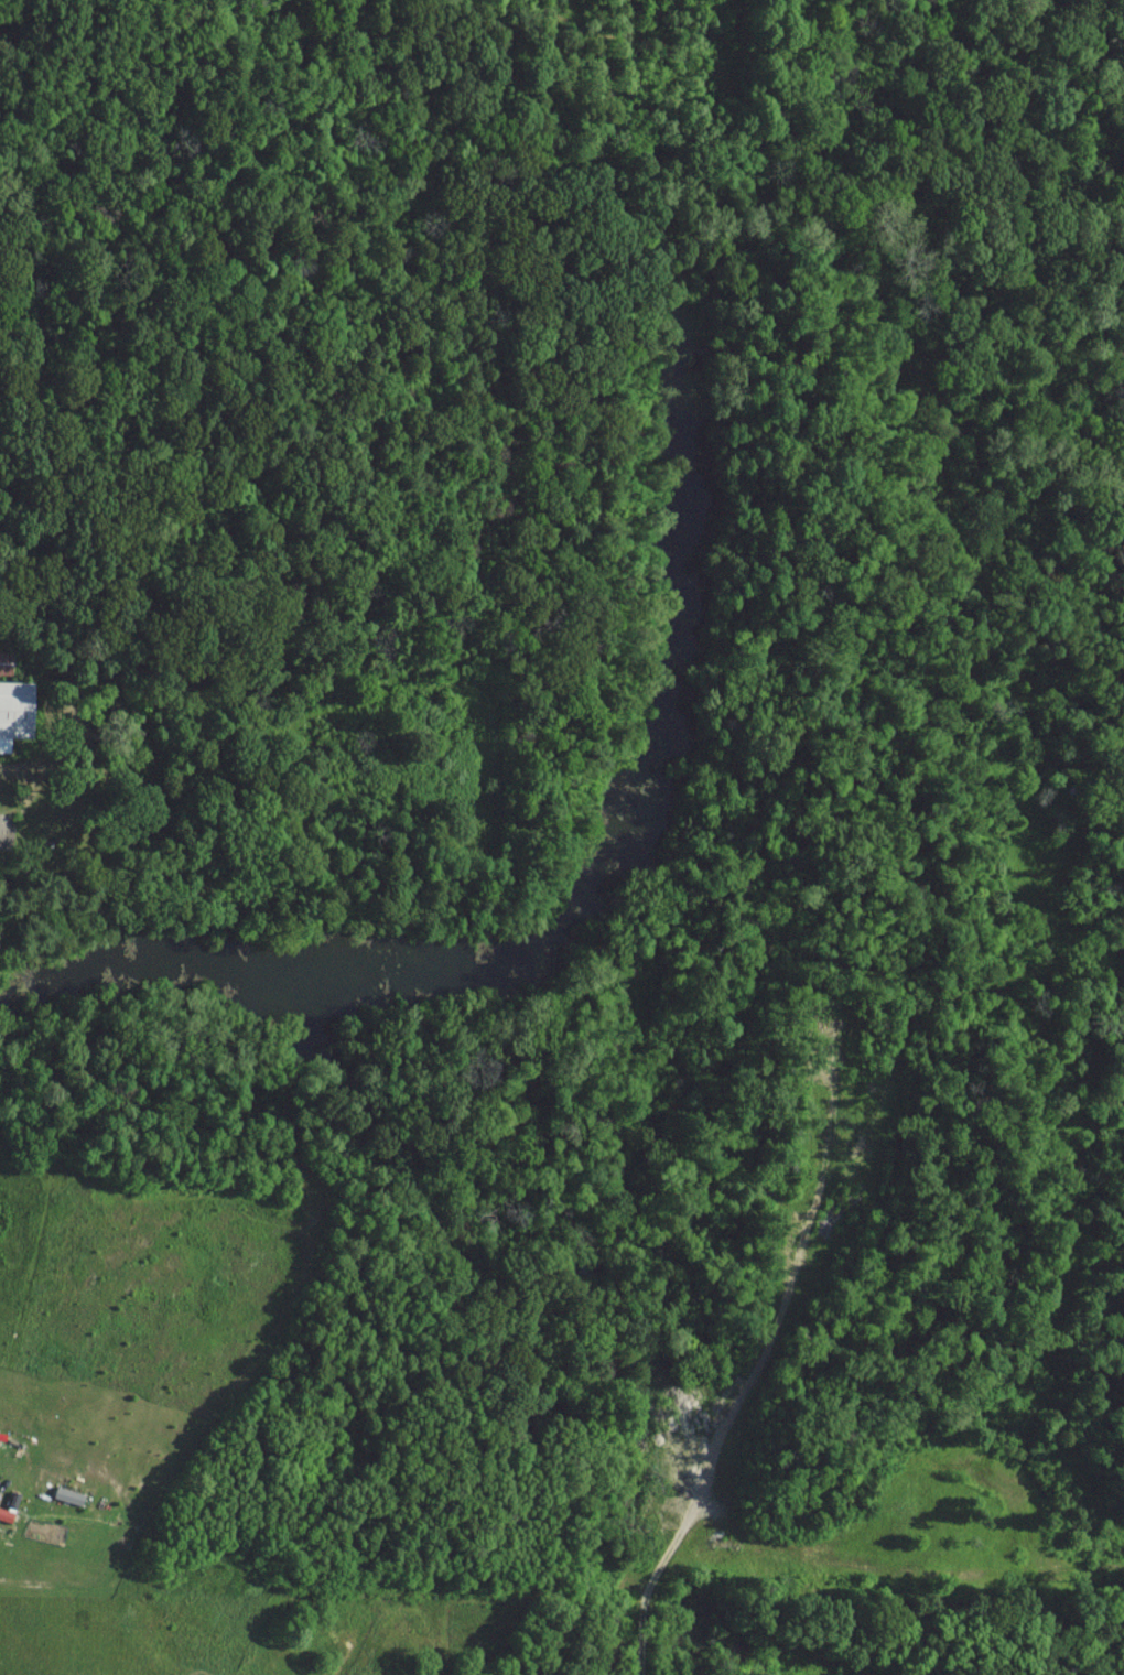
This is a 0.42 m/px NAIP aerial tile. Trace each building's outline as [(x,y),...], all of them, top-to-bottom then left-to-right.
[(10,751),(11,736),(32,737),(33,681),(0,680),(0,751),(10,751)] [(54,1497),(81,1503),(83,1493),(57,1486),(54,1497)]
